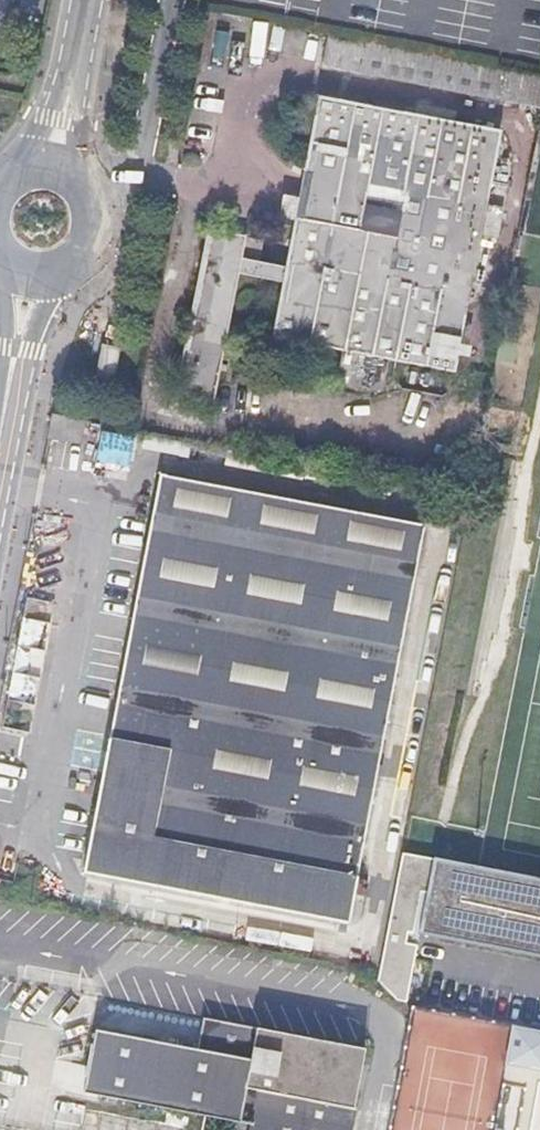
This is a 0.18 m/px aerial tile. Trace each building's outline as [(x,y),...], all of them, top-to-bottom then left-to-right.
[(539,106),(539,75),(325,34),(319,68),(510,103),(511,101),(539,106)] [(479,237),(498,239),(504,210),(485,207),(500,134),(315,98),(283,267),(239,259),(242,240),(204,232),(173,401),(210,407),(234,278),(280,286),(269,340),(339,355),(334,387),(354,391),(361,359),(452,376),(470,284),(479,237)] [(488,286),(498,239),(479,237),(470,284),(488,286)] [(92,387),(108,391),(115,354),(99,351),(92,387)] [(359,392),(376,395),(381,370),(364,367),(359,392)] [(130,466),(132,432),(101,430),(99,464),(130,466)] [(422,526),(157,477),(82,874),(346,926),(422,526)] [(15,680),(14,697),(36,699),(37,681),(15,680)] [(404,854),(398,889),(426,893),(417,936),(539,959),(539,880),(404,854)] [(249,1129),(348,1129),(364,1051),(255,1029),(202,1019),(196,1050),(108,1033),(102,1064),(243,1090),(237,1121),(251,1124),(249,1129)] [(108,1033),(96,1030),(85,1092),(237,1121),(243,1090),(102,1064),(108,1033)]
